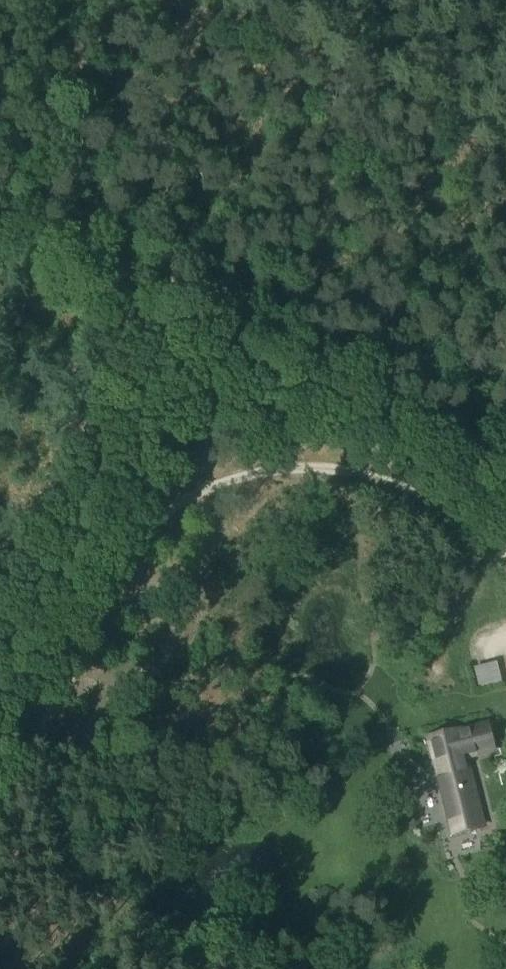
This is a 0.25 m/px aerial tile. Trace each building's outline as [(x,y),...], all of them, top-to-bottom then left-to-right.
[(490,722),(431,737),(451,819),(480,812),(478,802),(470,771),(475,769),(479,761),(478,757),(497,752),(490,722)]
